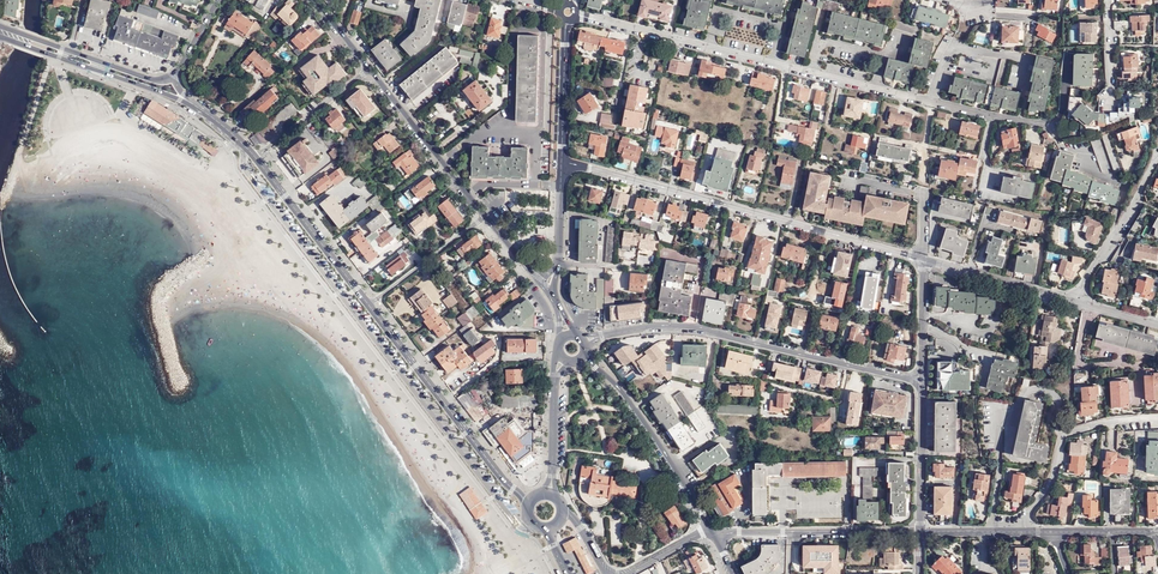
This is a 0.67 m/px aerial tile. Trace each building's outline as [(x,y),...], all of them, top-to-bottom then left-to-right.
[(7,13),(17,16),(18,0),(8,0),(7,13)] [(110,2),(103,0),(92,0),(85,27),(102,31),(108,7),(110,8),(112,3),(112,2),(110,2)] [(255,6),(263,11),(269,0),(259,0),(255,6)] [(271,15),(276,20),(279,16),(291,27),(299,19),(299,18),(299,17),(299,15),(291,7),(295,4),(291,0),(289,0),(281,9),(278,6),(271,15)] [(417,1),(416,6),(422,8),(416,31),(401,45),(412,56),(415,52),(419,49),(420,50),(423,47),(426,45),(425,44),(427,42),(428,41),(431,37),(433,26),(434,26),(436,21),(441,0),(417,0),(417,1)] [(603,0),(589,0),(587,6),(601,9),(603,1),(603,0)] [(660,19),(668,22),(672,6),(658,2),(659,0),(642,0),(638,16),(646,18),(648,14),(661,17),(660,19)] [(690,10),(688,9),(686,18),(688,19),(686,26),(697,29),(698,26),(705,28),(712,0),(692,0),(690,10)] [(727,1),(734,3),(734,4),(743,7),(743,5),(754,8),(765,10),(765,12),(774,14),(774,13),(782,15),(784,3),(782,3),(783,0),(727,0),(727,1)] [(828,0),(819,0),(818,1),(823,3),(822,9),(832,11),(835,12),(838,13),(840,4),(828,0)] [(869,2),(886,8),(890,10),(894,0),(869,0),(869,2)] [(1058,0),(1042,0),(1041,10),(1047,10),(1057,11),(1058,0)] [(1094,8),(1094,4),(1097,4),(1097,0),(1085,0),(1086,8),(1094,8)] [(455,25),(462,27),(463,24),(464,19),(467,7),(453,3),(446,28),(454,30),(455,25)] [(819,8),(817,7),(802,3),(801,9),(800,13),(797,13),(796,18),(798,18),(796,28),(793,38),(791,38),(790,38),(789,43),(792,43),(789,54),(806,58),(818,8),(819,8)] [(160,11),(140,4),(137,12),(157,19),(160,11)] [(480,8),(468,4),(467,7),(464,19),(467,20),(475,21),(476,22),(480,8)] [(911,17),(950,29),(952,21),(948,20),(950,15),(942,13),(942,11),(928,7),(927,8),(919,6),(917,11),(913,10),(911,17)] [(176,46),(179,36),(130,19),(132,13),(122,9),(117,26),(120,26),(115,39),(142,48),(168,58),(171,50),(173,45),(176,46)] [(362,12),(354,10),(350,23),(358,26),(362,12)] [(233,15),(229,12),(222,22),(226,25),(224,28),(231,32),(232,29),(233,29),(234,28),(246,36),(252,40),(262,26),(255,21),(254,23),(235,11),(233,15)] [(885,25),(838,13),(835,12),(833,20),(831,19),(828,30),(835,32),(835,34),(844,36),(844,34),(855,37),(866,40),(865,42),(875,44),(875,43),(882,44),(885,33),(883,33),(885,25)] [(660,22),(660,19),(661,17),(648,14),(646,18),(660,22)] [(1149,15),(1134,16),(1134,22),(1135,22),(1136,31),(1146,30),(1145,25),(1147,25),(1147,22),(1149,21),(1149,15)] [(502,20),(492,18),(487,36),(500,38),(503,26),(501,26),(502,20)] [(919,36),(921,28),(896,20),(893,28),(919,36)] [(1123,21),(1114,21),(1114,28),(1114,30),(1116,31),(1117,31),(1123,31),(1123,21)] [(1095,30),(1096,30),(1096,22),(1080,23),(1080,32),(1085,32),(1085,41),(1085,42),(1097,42),(1097,32),(1095,32),(1095,30)] [(1035,30),(1039,32),(1037,35),(1052,43),(1056,35),(1048,31),(1049,29),(1038,24),(1035,30)] [(303,34),(301,31),(291,41),(301,51),(315,38),(316,39),(321,35),(313,26),(308,30),(303,34)] [(1018,43),(1019,27),(1003,26),(1001,42),(1018,43)] [(245,38),(246,36),(234,28),(233,29),(245,38)] [(600,45),(602,37),(597,36),(591,35),(591,32),(580,30),(577,44),(584,46),(593,48),(599,50),(600,45)] [(977,34),(975,41),(988,44),(990,37),(977,34)] [(539,36),(519,35),(516,122),(537,123),(539,36)] [(606,49),(606,50),(607,51),(608,51),(623,55),(626,43),(602,37),(600,45),(605,46),(605,47),(605,48),(606,49)] [(315,38),(301,51),(302,52),(316,39),(315,38)] [(912,64),(914,64),(928,68),(934,43),(918,38),(915,49),(913,48),(911,53),(914,54),(912,64)] [(401,59),(386,39),(372,50),(388,70),(401,59)] [(458,61),(449,51),(447,48),(401,86),(412,99),(458,61)] [(247,58),(252,63),(269,78),(276,70),(255,50),(247,58)] [(476,52),(473,62),(472,67),(476,68),(481,54),(476,52)] [(1074,85),(1092,86),(1093,54),(1077,54),(1075,55),(1074,85)] [(1124,68),(1139,67),(1138,54),(1128,55),(1128,57),(1123,57),(1124,68)] [(329,69),(319,56),(299,71),(307,80),(305,82),(302,85),(311,96),(314,93),(315,94),(326,85),(330,88),(346,75),(337,62),(329,69)] [(1029,107),(1029,108),(1036,109),(1045,112),(1052,86),(1049,86),(1055,61),(1039,56),(1036,67),(1034,66),(1032,71),(1035,72),(1032,82),(1033,82),(1035,82),(1032,92),(1030,92),(1029,96),(1029,97),(1031,97),(1030,102),(1029,107)] [(472,67),(473,62),(461,58),(459,63),(472,67)] [(910,81),(914,64),(912,64),(909,63),(889,58),(884,74),(895,77),(894,79),(899,81),(899,80),(900,78),(910,81)] [(1002,59),(995,86),(955,76),(951,93),(957,94),(956,97),(1016,112),(1021,93),(1003,88),(1010,61),(1002,59)] [(691,65),(671,60),(669,71),(688,76),(691,65)] [(707,73),(724,77),(726,69),(711,65),(712,62),(702,60),(698,76),(706,78),(707,73)] [(1122,72),(1123,79),(1128,79),(1128,81),(1138,80),(1137,67),(1124,68),(1124,71),(1122,72)] [(750,85),(772,90),(775,80),(766,77),(766,75),(753,72),(750,85)] [(603,86),(612,88),(614,78),(604,77),(603,86)] [(492,101),(476,81),(464,91),(480,111),(492,101)] [(648,88),(630,84),(622,126),(633,128),(633,127),(638,128),(639,127),(643,128),(646,113),(644,112),(645,107),(642,106),(644,98),(646,99),(648,88)] [(810,89),(794,85),(792,92),(795,93),(794,99),(807,102),(810,89)] [(1104,127),(1104,113),(1093,113),(1081,102),(1081,98),(1079,98),(1080,89),(1071,88),(1070,97),(1068,108),(1074,112),(1072,114),(1077,119),(1078,117),(1088,126),(1104,127)] [(251,108),(243,115),(251,123),(262,114),(271,106),(270,105),(278,97),(271,89),(256,102),(251,106),(251,107),(251,108)] [(376,108),(361,89),(347,100),(362,119),(376,108)] [(826,92),(816,90),(813,103),(823,106),(826,92)] [(598,106),(590,93),(578,101),(586,113),(598,106)] [(860,119),(864,100),(844,96),(841,109),(845,109),(844,115),(860,119)] [(1124,108),(1122,108),(1118,108),(1118,113),(1110,113),(1110,120),(1119,120),(1119,116),(1129,116),(1129,115),(1134,115),(1134,108),(1140,108),(1140,97),(1134,97),(1134,98),(1132,99),(1129,99),(1129,101),(1129,103),(1127,103),(1124,103),(1124,106),(1124,108)] [(200,145),(211,154),(215,149),(209,144),(210,143),(204,139),(206,136),(187,123),(178,116),(158,103),(157,103),(152,100),(145,111),(149,114),(200,145)] [(254,100),(240,112),(243,115),(251,108),(251,107),(251,106),(256,102),(254,100)] [(441,111),(444,107),(437,102),(434,106),(441,111)] [(291,103),(253,136),(254,136),(260,143),(269,144),(276,139),(271,133),(274,130),(281,124),(282,125),(298,111),(291,103)] [(891,112),(888,122),(889,122),(894,123),(909,127),(912,114),(906,113),(905,115),(897,113),(898,109),(890,107),(889,112),(891,112)] [(333,112),(330,114),(331,115),(326,119),(334,129),(336,128),(339,132),(345,128),(342,123),(346,120),(337,109),(333,112)] [(615,130),(616,125),(610,124),(611,115),(602,113),(599,127),(615,130)] [(251,123),(255,127),(265,118),(262,114),(251,123)] [(1150,122),(1151,115),(1150,115),(1142,118),(1144,124),(1150,122)] [(817,130),(818,123),(810,121),(809,128),(790,125),(789,131),(797,133),(797,134),(800,134),(799,143),(812,146),(815,129),(817,130)] [(966,135),(966,133),(977,136),(979,125),(962,121),(959,134),(966,135)] [(663,138),(661,143),(666,144),(666,146),(675,148),(679,131),(658,126),(655,136),(663,138)] [(1132,150),(1139,148),(1135,135),(1140,133),(1138,126),(1117,134),(1119,140),(1124,139),(1126,144),(1125,146),(1126,150),(1129,151),(1132,150)] [(377,141),(386,134),(382,129),(373,136),(377,141)] [(699,141),(706,143),(709,132),(696,129),(695,133),(700,135),(699,141)] [(1001,135),(1003,144),(1008,143),(1009,147),(1017,145),(1016,141),(1018,141),(1015,129),(1007,130),(1007,131),(1002,132),(1002,135),(1001,135)] [(271,133),(276,139),(279,136),(274,130),(271,133)] [(384,145),(390,153),(400,146),(390,133),(387,135),(387,134),(386,134),(377,141),(373,144),(378,150),(384,145)] [(596,145),(594,154),(598,155),(597,156),(604,157),(607,137),(591,134),(589,144),(593,145),(596,145)] [(1122,170),(1110,134),(1102,137),(1115,173),(1122,170)] [(859,147),(865,149),(868,138),(854,135),(851,146),(846,144),(844,152),(857,155),(859,147)] [(628,156),(639,159),(642,148),(637,146),(638,145),(626,142),(627,138),(623,137),(621,141),(621,140),(617,152),(622,153),(621,157),(627,159),(628,156)] [(877,155),(879,156),(893,158),(906,161),(909,162),(911,149),(913,149),(913,146),(906,144),(905,148),(887,144),(888,139),(880,138),(877,155)] [(1050,141),(1044,138),(1043,145),(1053,147),(1054,143),(1050,141)] [(281,158),(298,178),(298,179),(318,163),(308,150),(310,149),(303,141),(281,158)] [(1012,149),(1013,155),(1025,152),(1024,142),(1019,143),(1020,148),(1012,149)] [(1028,152),(1025,165),(1041,168),(1042,161),(1041,161),(1044,147),(1031,144),(1030,152),(1028,152)] [(334,160),(344,152),(339,146),(329,153),(334,160)] [(490,147),(473,147),(472,177),(527,178),(528,148),(512,147),(512,157),(489,157),(490,147)] [(716,156),(718,157),(714,172),(706,170),(703,184),(711,186),(712,185),(729,189),(735,167),(732,167),(736,153),(718,148),(716,156)] [(759,172),(762,158),(764,159),(765,154),(764,153),(765,150),(758,148),(757,151),(755,151),(754,156),(750,155),(746,169),(759,172)] [(1141,155),(1139,148),(1132,150),(1134,157),(1141,158),(1142,158),(1142,157),(1141,155)] [(414,155),(410,149),(393,162),(405,177),(408,174),(409,175),(420,166),(413,156),(414,155)] [(1074,155),(1060,151),(1059,157),(1057,156),(1050,179),(1063,182),(1063,184),(1075,188),(1074,189),(1089,194),(1088,195),(1101,199),(1100,201),(1115,205),(1120,191),(1108,188),(1109,186),(1093,181),(1093,179),(1082,176),(1083,174),(1070,170),(1074,155)] [(293,182),(298,178),(281,158),(277,161),(293,182)] [(792,185),(797,162),(778,158),(777,165),(784,167),(781,183),(792,185)] [(960,158),(959,164),(941,160),(938,176),(956,180),(957,174),(966,176),(967,170),(976,172),(978,162),(960,158)] [(681,159),(679,167),(682,168),(680,177),(686,179),(686,180),(694,182),(695,172),(693,171),(696,162),(681,159)] [(860,172),(866,173),(868,163),(862,162),(860,172)] [(342,166),(328,176),(333,183),(335,185),(349,175),(342,166)] [(864,222),(865,216),(866,213),(903,220),(904,215),(904,213),(906,203),(889,199),(888,203),(882,202),(883,198),(869,195),(871,188),(861,186),(859,197),(866,198),(864,205),(861,204),(862,201),(852,199),(851,202),(844,201),(845,198),(835,196),(834,199),(829,198),(828,201),(826,200),(828,188),(824,187),(827,175),(814,173),(811,189),(807,189),(804,205),(822,209),(826,210),(825,214),(864,222)] [(328,176),(327,175),(311,187),(318,195),(333,183),(328,176)] [(436,185),(429,176),(405,194),(410,201),(417,196),(419,199),(422,196),(424,198),(429,194),(427,192),(436,185)] [(1035,183),(1022,180),(1013,178),(1003,176),(1000,192),(1010,194),(1010,191),(1023,194),(1023,196),(1032,198),(1035,183)] [(363,179),(358,178),(352,184),(356,188),(357,186),(361,189),(367,183),(363,179)] [(603,191),(592,187),(588,200),(600,203),(603,191)] [(377,196),(383,203),(391,196),(385,190),(377,196)] [(624,202),(628,204),(631,195),(615,191),(611,206),(618,208),(622,209),(624,202)] [(373,211),(376,209),(383,203),(377,196),(377,195),(367,203),(369,205),(373,211)] [(398,199),(406,210),(412,206),(404,195),(398,199)] [(351,219),(369,205),(367,203),(362,197),(354,203),(353,201),(350,204),(351,205),(344,211),(343,209),(344,209),(340,204),(339,205),(332,196),(321,204),(340,228),(351,219)] [(634,210),(644,213),(647,199),(642,197),(641,199),(638,198),(634,210)] [(942,198),(939,211),(969,218),(973,205),(942,198)] [(432,199),(426,204),(429,208),(435,203),(432,199)] [(457,211),(448,199),(438,206),(448,218),(455,228),(464,221),(457,211)] [(647,199),(644,213),(653,215),(656,203),(653,202),(653,201),(647,199)] [(379,213),(386,207),(383,203),(376,209),(379,213)] [(670,217),(686,222),(688,213),(683,211),(678,210),(679,207),(676,206),(677,204),(674,203),(673,205),(669,204),(667,209),(666,214),(670,215),(670,217)] [(1154,209),(1145,204),(1141,211),(1150,216),(1154,209)] [(995,209),(986,207),(983,214),(992,217),(995,209)] [(386,208),(381,211),(389,221),(393,218),(386,208)] [(438,220),(430,209),(409,224),(416,234),(417,235),(418,236),(419,236),(420,236),(421,235),(421,234),(421,233),(422,232),(423,231),(423,230),(422,228),(427,224),(429,227),(438,220)] [(1030,219),(1000,211),(998,221),(1039,233),(1042,221),(1031,217),(1030,219)] [(366,239),(370,244),(375,239),(387,231),(383,226),(389,221),(382,212),(366,224),(373,233),(366,239)] [(705,228),(708,215),(697,212),(696,216),(694,215),(692,222),(695,223),(694,225),(705,228)] [(866,213),(865,216),(905,224),(907,214),(904,213),(904,215),(903,220),(866,213)] [(863,225),(864,222),(825,214),(824,217),(863,225)] [(1096,243),(1103,224),(1087,218),(1085,221),(1072,221),(1072,230),(1082,230),(1086,232),(1086,233),(1086,234),(1086,235),(1086,236),(1086,237),(1087,239),(1088,240),(1090,241),(1096,243)] [(592,219),(582,219),(581,262),(597,262),(597,254),(598,255),(598,250),(597,250),(598,233),(599,233),(599,229),(598,229),(598,221),(592,220),(592,219)] [(633,219),(630,224),(640,227),(641,221),(633,219)] [(652,220),(651,223),(651,230),(657,231),(659,226),(659,223),(660,222),(652,220)] [(641,221),(640,227),(651,230),(651,223),(641,221)] [(743,242),(749,226),(734,221),(732,228),(733,229),(730,237),(743,242)] [(606,263),(614,263),(617,229),(608,226),(605,263),(606,263)] [(1157,228),(1153,226),(1149,234),(1156,238),(1157,236),(1155,235),(1157,228)] [(955,247),(954,251),(959,253),(958,255),(963,257),(968,241),(959,238),(959,237),(956,236),(957,232),(947,228),(943,239),(945,239),(943,248),(949,250),(951,246),(955,247)] [(387,231),(375,239),(382,248),(394,239),(397,237),(391,229),(388,231),(387,230),(387,231)] [(357,246),(360,251),(370,244),(366,239),(361,231),(358,234),(356,235),(351,239),(353,241),(357,246)] [(631,244),(639,246),(641,236),(636,236),(637,233),(624,231),(622,245),(630,247),(631,244)] [(657,232),(660,240),(670,243),(672,236),(657,232)] [(639,248),(659,251),(660,242),(652,240),(653,236),(641,234),(641,236),(639,246),(639,248)] [(480,239),(476,235),(457,250),(463,257),(476,247),(477,248),(482,244),(478,240),(480,239)] [(756,271),(765,274),(771,251),(770,250),(772,242),(764,239),(764,237),(757,235),(751,258),(750,258),(748,267),(757,269),(756,271)] [(1005,257),(998,255),(1003,240),(993,237),(991,243),(989,242),(986,252),(989,253),(986,262),(1002,267),(1005,257)] [(455,246),(457,250),(465,244),(462,240),(455,246)] [(784,247),(781,257),(803,263),(806,253),(804,252),(805,248),(787,243),(786,247),(784,247)] [(1142,258),(1156,261),(1157,252),(1157,248),(1136,243),(1133,260),(1141,261),(1142,258)] [(370,244),(360,251),(364,256),(370,263),(379,255),(370,244)] [(410,261),(406,256),(408,255),(405,252),(385,267),(392,276),(407,264),(406,263),(410,261)] [(490,283),(497,277),(500,275),(505,271),(490,253),(476,265),(490,283)] [(737,262),(743,264),(745,255),(740,253),(737,262)] [(1024,254),(1023,257),(1018,256),(1015,271),(1034,275),(1037,259),(1032,258),(1032,256),(1024,254)] [(848,258),(843,257),(841,266),(838,265),(834,281),(836,281),(847,284),(851,268),(846,267),(848,258)] [(659,308),(689,313),(692,298),(679,296),(684,271),(697,274),(699,265),(666,259),(659,300),(660,300),(659,308)] [(1060,266),(1057,265),(1054,273),(1072,279),(1075,271),(1071,270),(1074,263),(1062,260),(1060,266)] [(443,268),(440,263),(433,267),(437,272),(443,268)] [(714,266),(711,277),(732,282),(735,269),(725,267),(725,269),(714,266)] [(1105,269),(1102,281),(1104,281),(1101,293),(1107,294),(1107,296),(1116,297),(1119,284),(1117,284),(1120,271),(1112,269),(1111,271),(1105,269)] [(868,272),(862,307),(873,309),(878,277),(873,277),(874,273),(868,272)] [(895,273),(895,272),(894,278),(898,278),(895,296),(892,296),(891,301),(893,301),(899,302),(902,303),(903,300),(906,301),(907,294),(906,294),(907,284),(909,284),(909,277),(906,276),(906,274),(903,274),(895,273)] [(648,274),(631,273),(630,290),(644,291),(644,285),(647,285),(648,274)] [(605,296),(605,279),(597,279),(597,292),(587,291),(588,274),(578,274),(578,276),(573,275),(572,293),(573,295),(573,297),(574,299),(575,301),(576,302),(577,303),(579,304),(580,305),(582,306),(584,306),(584,308),(605,309),(605,296)] [(769,289),(771,279),(766,278),(766,279),(760,278),(761,277),(753,275),(751,285),(769,289)] [(1143,294),(1142,297),(1149,299),(1149,297),(1152,298),(1154,292),(1150,292),(1154,279),(1145,277),(1144,281),(1137,279),(1135,284),(1136,285),(1134,291),(1143,294)] [(777,292),(783,293),(786,280),(777,278),(774,291),(777,292)] [(614,279),(605,279),(605,296),(614,296),(614,279)] [(847,284),(836,281),(832,298),(843,300),(847,284)] [(994,310),(995,300),(988,299),(988,298),(975,297),(975,293),(950,291),(950,288),(937,287),(936,296),(937,296),(936,305),(953,306),(953,309),(965,309),(965,312),(990,314),(991,310),(994,310)] [(424,321),(427,325),(439,316),(435,311),(436,310),(431,304),(433,303),(422,288),(408,299),(412,305),(415,303),(423,314),(422,314),(426,319),(425,320),(424,321)] [(499,305),(509,297),(510,296),(509,295),(504,288),(495,296),(493,294),(486,300),(483,303),(491,314),(494,311),(495,312),(500,307),(499,305)] [(518,298),(522,295),(517,288),(513,292),(518,298)] [(733,307),(736,293),(720,290),(719,299),(727,301),(727,303),(726,306),(733,307)] [(473,303),(480,298),(475,291),(469,296),(473,303)] [(509,297),(513,302),(518,298),(513,292),(509,295),(510,296),(509,297)] [(458,302),(451,294),(443,300),(449,309),(458,302)] [(526,299),(522,295),(518,298),(513,302),(498,314),(502,318),(501,318),(509,328),(512,325),(514,326),(517,323),(520,327),(535,327),(536,310),(535,308),(535,307),(528,298),(526,299)] [(748,316),(755,318),(756,310),(750,308),(751,305),(747,304),(748,297),(741,295),(740,300),(736,299),(734,307),(739,308),(737,316),(747,318),(748,316)] [(614,305),(614,296),(605,296),(605,309),(604,321),(644,316),(643,310),(644,310),(643,301),(614,305)] [(767,296),(765,303),(771,305),(771,304),(772,304),(774,297),(767,296)] [(726,306),(727,303),(706,299),(703,318),(724,322),(726,306)] [(1138,309),(1140,305),(1139,303),(1131,300),(1129,307),(1138,309)] [(415,303),(412,305),(425,320),(426,319),(422,314),(423,314),(415,303)] [(781,306),(772,304),(771,304),(771,305),(770,307),(768,315),(767,315),(766,319),(767,319),(766,323),(765,329),(770,330),(771,328),(776,330),(781,306)] [(465,312),(471,320),(479,314),(473,306),(465,312)] [(689,316),(689,313),(659,308),(659,311),(689,316)] [(799,323),(804,324),(805,324),(808,311),(796,308),(794,316),(791,315),(790,321),(793,321),(792,324),(798,326),(799,323)] [(465,312),(457,318),(464,327),(467,324),(472,321),(471,320),(465,312)] [(839,318),(822,314),(819,327),(836,331),(839,318)] [(1040,340),(1048,341),(1053,342),(1060,339),(1062,329),(1056,328),(1058,317),(1045,315),(1041,336),(1040,340)] [(451,329),(440,316),(427,325),(431,330),(433,328),(438,335),(439,336),(440,337),(441,337),(451,329)] [(1106,325),(1130,332),(1131,330),(1107,323),(1106,325)] [(479,340),(467,324),(464,327),(459,330),(472,346),(479,340)] [(1098,337),(1155,353),(1157,341),(1157,340),(1130,332),(1106,325),(1102,324),(1098,337)] [(851,346),(863,349),(865,337),(857,335),(859,328),(852,326),(849,339),(848,338),(846,345),(851,346)] [(895,358),(903,360),(906,347),(894,344),(895,338),(889,337),(888,343),(891,344),(887,359),(887,360),(894,361),(895,358)] [(537,352),(537,339),(508,338),(508,352),(537,352)] [(492,339),(473,353),(481,363),(495,353),(491,347),(496,344),(492,339)] [(464,369),(477,359),(473,353),(472,353),(468,356),(463,349),(466,347),(463,344),(454,351),(450,345),(435,356),(449,373),(459,366),(460,364),(464,369)] [(633,363),(634,363),(638,367),(637,368),(643,376),(650,371),(652,374),(656,371),(661,378),(665,375),(668,380),(671,378),(672,371),(666,371),(666,365),(664,360),(666,359),(664,355),(664,354),(659,347),(655,350),(652,346),(645,351),(648,355),(642,360),(630,344),(623,346),(614,352),(625,365),(631,361),(633,363)] [(1046,369),(1048,346),(1039,345),(1038,346),(1035,346),(1034,354),(1033,367),(1033,368),(1046,369)] [(708,347),(683,346),(683,363),(700,363),(700,366),(707,366),(708,347)] [(753,356),(729,350),(725,368),(749,374),(753,356)] [(935,358),(935,401),(956,401),(956,358),(945,358),(935,358)] [(1014,376),(1017,363),(1007,361),(1007,363),(996,360),(988,388),(1003,392),(1007,374),(1014,376)] [(792,380),(799,381),(802,368),(774,362),(772,370),(776,371),(775,377),(792,381),(792,380)] [(802,368),(799,381),(805,383),(808,370),(802,368)] [(523,383),(523,369),(506,369),(507,383),(523,383)] [(815,385),(819,386),(823,372),(818,370),(815,385)] [(823,372),(819,386),(828,388),(827,390),(833,391),(835,384),(834,384),(836,375),(823,372)] [(1147,375),(1148,400),(1155,400),(1155,402),(1157,402),(1157,372),(1154,372),(1154,375),(1147,375)] [(487,379),(474,387),(457,398),(475,422),(488,413),(485,407),(484,408),(480,402),(483,401),(481,397),(493,390),(487,379)] [(1121,381),(1110,381),(1112,407),(1123,407),(1123,406),(1129,405),(1128,381),(1122,382),(1121,381)] [(737,386),(729,385),(729,393),(732,393),(732,395),(754,396),(755,389),(751,389),(751,385),(737,384),(737,386)] [(1097,412),(1096,401),(1097,401),(1096,395),(1099,395),(1098,386),(1081,387),(1082,402),(1081,402),(1081,409),(1079,411),(1079,412),(1079,413),(1080,415),(1081,415),(1082,416),(1094,415),(1094,412),(1097,412)] [(790,408),(791,394),(784,393),(784,391),(778,390),(777,400),(771,400),(770,412),(783,412),(783,408),(790,408)] [(903,417),(907,396),(875,390),(872,412),(903,417)] [(688,416),(695,411),(682,391),(674,396),(688,416)] [(857,425),(863,394),(850,392),(849,400),(850,400),(846,423),(857,425)] [(501,408),(535,407),(534,394),(501,395),(501,408)] [(663,421),(668,429),(680,421),(662,394),(651,401),(653,405),(656,409),(654,411),(661,422),(663,421)] [(1035,442),(1043,403),(1025,399),(1013,455),(1045,462),(1049,445),(1035,442)] [(954,419),(956,419),(956,401),(935,401),(934,452),(956,452),(956,434),(954,435),(954,419)] [(758,415),(759,406),(718,404),(717,412),(758,415)] [(815,416),(816,431),(831,431),(831,422),(836,422),(836,407),(826,407),(826,413),(831,413),(831,416),(822,416),(815,416)] [(706,427),(695,411),(688,416),(698,432),(706,427)] [(489,427),(483,432),(495,448),(501,443),(511,457),(514,455),(518,461),(531,451),(530,445),(533,445),(533,432),(529,432),(526,435),(515,420),(508,426),(502,418),(489,427)] [(680,421),(668,429),(683,450),(695,442),(680,421)] [(905,431),(887,431),(887,438),(890,438),(890,444),(905,444),(905,431)] [(1147,472),(1157,473),(1157,432),(1148,432),(1148,441),(1149,441),(1149,456),(1147,456),(1147,472)] [(884,443),(884,437),(866,437),(866,448),(880,448),(880,443),(884,443)] [(1084,444),(1077,443),(1071,443),(1070,455),(1072,455),(1071,464),(1070,463),(1069,471),(1075,471),(1075,473),(1084,474),(1087,445),(1083,445),(1084,444)] [(730,456),(721,444),(709,452),(707,450),(689,462),(699,477),(708,471),(706,469),(716,462),(718,465),(730,456)] [(1102,471),(1104,471),(1104,472),(1104,473),(1105,474),(1106,474),(1107,474),(1108,474),(1108,473),(1109,473),(1109,472),(1110,471),(1127,474),(1129,460),(1117,458),(1117,452),(1107,451),(1106,461),(1103,461),(1102,471)] [(768,475),(784,474),(784,462),(757,463),(757,469),(768,469),(768,475)] [(784,462),(784,474),(784,476),(848,475),(848,462),(784,462)] [(894,502),(893,509),(893,513),(899,513),(899,515),(906,515),(906,498),(905,498),(905,481),(904,481),(904,463),(889,463),(889,481),(892,481),(892,487),(891,502),(894,502)] [(936,471),(936,477),(943,477),(944,477),(944,476),(954,476),(954,468),(944,467),(944,464),(934,464),(933,471),(936,471)] [(594,494),(611,496),(611,493),(633,496),(634,496),(635,496),(635,495),(637,486),(637,485),(636,484),(613,480),(614,477),(597,474),(597,470),(594,470),(595,467),(582,465),(579,482),(580,482),(591,483),(589,493),(594,494)] [(863,486),(873,486),(873,477),(886,477),(886,468),(860,468),(860,477),(863,477),(863,486)] [(769,514),(768,475),(768,469),(757,469),(755,469),(755,514),(769,514)] [(1012,498),(1012,501),(1021,502),(1025,474),(1017,472),(1017,474),(1011,473),(1008,491),(1006,491),(1005,497),(1012,498)] [(704,490),(721,518),(734,510),(733,509),(743,503),(734,488),(741,483),(735,473),(719,483),(718,482),(704,490)] [(988,493),(990,475),(975,473),(973,489),(977,490),(976,499),(976,500),(977,500),(983,501),(984,500),(985,493),(988,493)] [(610,501),(611,496),(594,494),(589,493),(591,483),(580,482),(580,483),(580,486),(580,487),(580,488),(580,491),(581,495),(582,498),(584,500),(587,502),(590,504),(592,505),(595,506),(596,506),(599,506),(600,506),(602,506),(604,505),(605,504),(607,503),(608,502),(610,501)] [(873,500),(873,486),(863,486),(863,500),(866,500),(873,500)] [(935,486),(935,511),(941,511),(941,514),(946,514),(952,514),(953,487),(935,486)] [(459,495),(477,519),(481,517),(488,512),(470,487),(468,489),(459,495)] [(1157,493),(1157,491),(1155,491),(1155,487),(1149,487),(1149,492),(1147,492),(1148,519),(1155,518),(1155,516),(1157,516),(1157,493)] [(1028,498),(1033,490),(1024,489),(1023,497),(1028,498)] [(1130,490),(1113,489),(1113,513),(1130,513),(1130,490)] [(1067,505),(1072,506),(1074,494),(1068,493),(1068,497),(1060,496),(1058,505),(1055,505),(1049,504),(1047,514),(1060,516),(1064,517),(1065,517),(1067,505)] [(1100,512),(1098,512),(1098,500),(1092,500),(1091,495),(1083,495),(1083,507),(1084,507),(1084,514),(1089,514),(1089,516),(1097,516),(1097,515),(1100,515),(1100,512)] [(866,502),(866,500),(863,500),(860,500),(860,505),(857,505),(857,521),(867,521),(866,518),(878,518),(878,503),(866,502)] [(679,528),(687,523),(675,505),(664,512),(673,525),(675,524),(679,528)] [(589,571),(590,573),(591,573),(593,572),(576,537),(563,544),(568,554),(575,550),(586,572),(589,571)] [(1102,558),(1102,557),(1099,557),(1099,553),(1095,553),(1094,552),(1094,551),(1094,550),(1093,550),(1091,550),(1091,544),(1084,544),(1084,545),(1081,545),(1081,555),(1085,555),(1085,563),(1094,564),(1094,565),(1102,565),(1102,558)] [(741,568),(744,573),(770,573),(773,571),(775,571),(777,568),(779,565),(776,562),(778,558),(779,550),(779,545),(761,546),(761,550),(761,553),(760,556),(758,558),(757,560),(741,568)] [(902,570),(904,569),(904,565),(902,565),(900,564),(899,558),(899,545),(886,545),(886,552),(884,552),(884,558),(884,564),(888,564),(888,566),(888,570),(900,570),(902,570)] [(940,558),(932,566),(936,571),(939,568),(944,573),(952,573),(965,573),(937,545),(932,548),(940,558)] [(1135,557),(1146,555),(1145,545),(1134,546),(1135,551),(1131,551),(1131,557),(1135,557)] [(1113,555),(1123,554),(1123,546),(1112,546),(1113,555)] [(832,559),(840,559),(840,547),(821,547),(821,560),(832,561),(832,559)] [(1015,547),(1014,570),(1030,570),(1030,547),(1015,547)] [(691,555),(689,556),(690,558),(689,558),(697,573),(708,568),(703,557),(699,559),(697,554),(692,557),(691,555)] [(1128,554),(1123,554),(1113,555),(1113,566),(1124,565),(1124,563),(1129,563),(1128,554)] [(1151,565),(1150,555),(1146,555),(1135,557),(1136,563),(1140,562),(1140,566),(1151,565)] [(880,566),(888,566),(888,564),(884,564),(884,558),(880,558),(880,566)]
